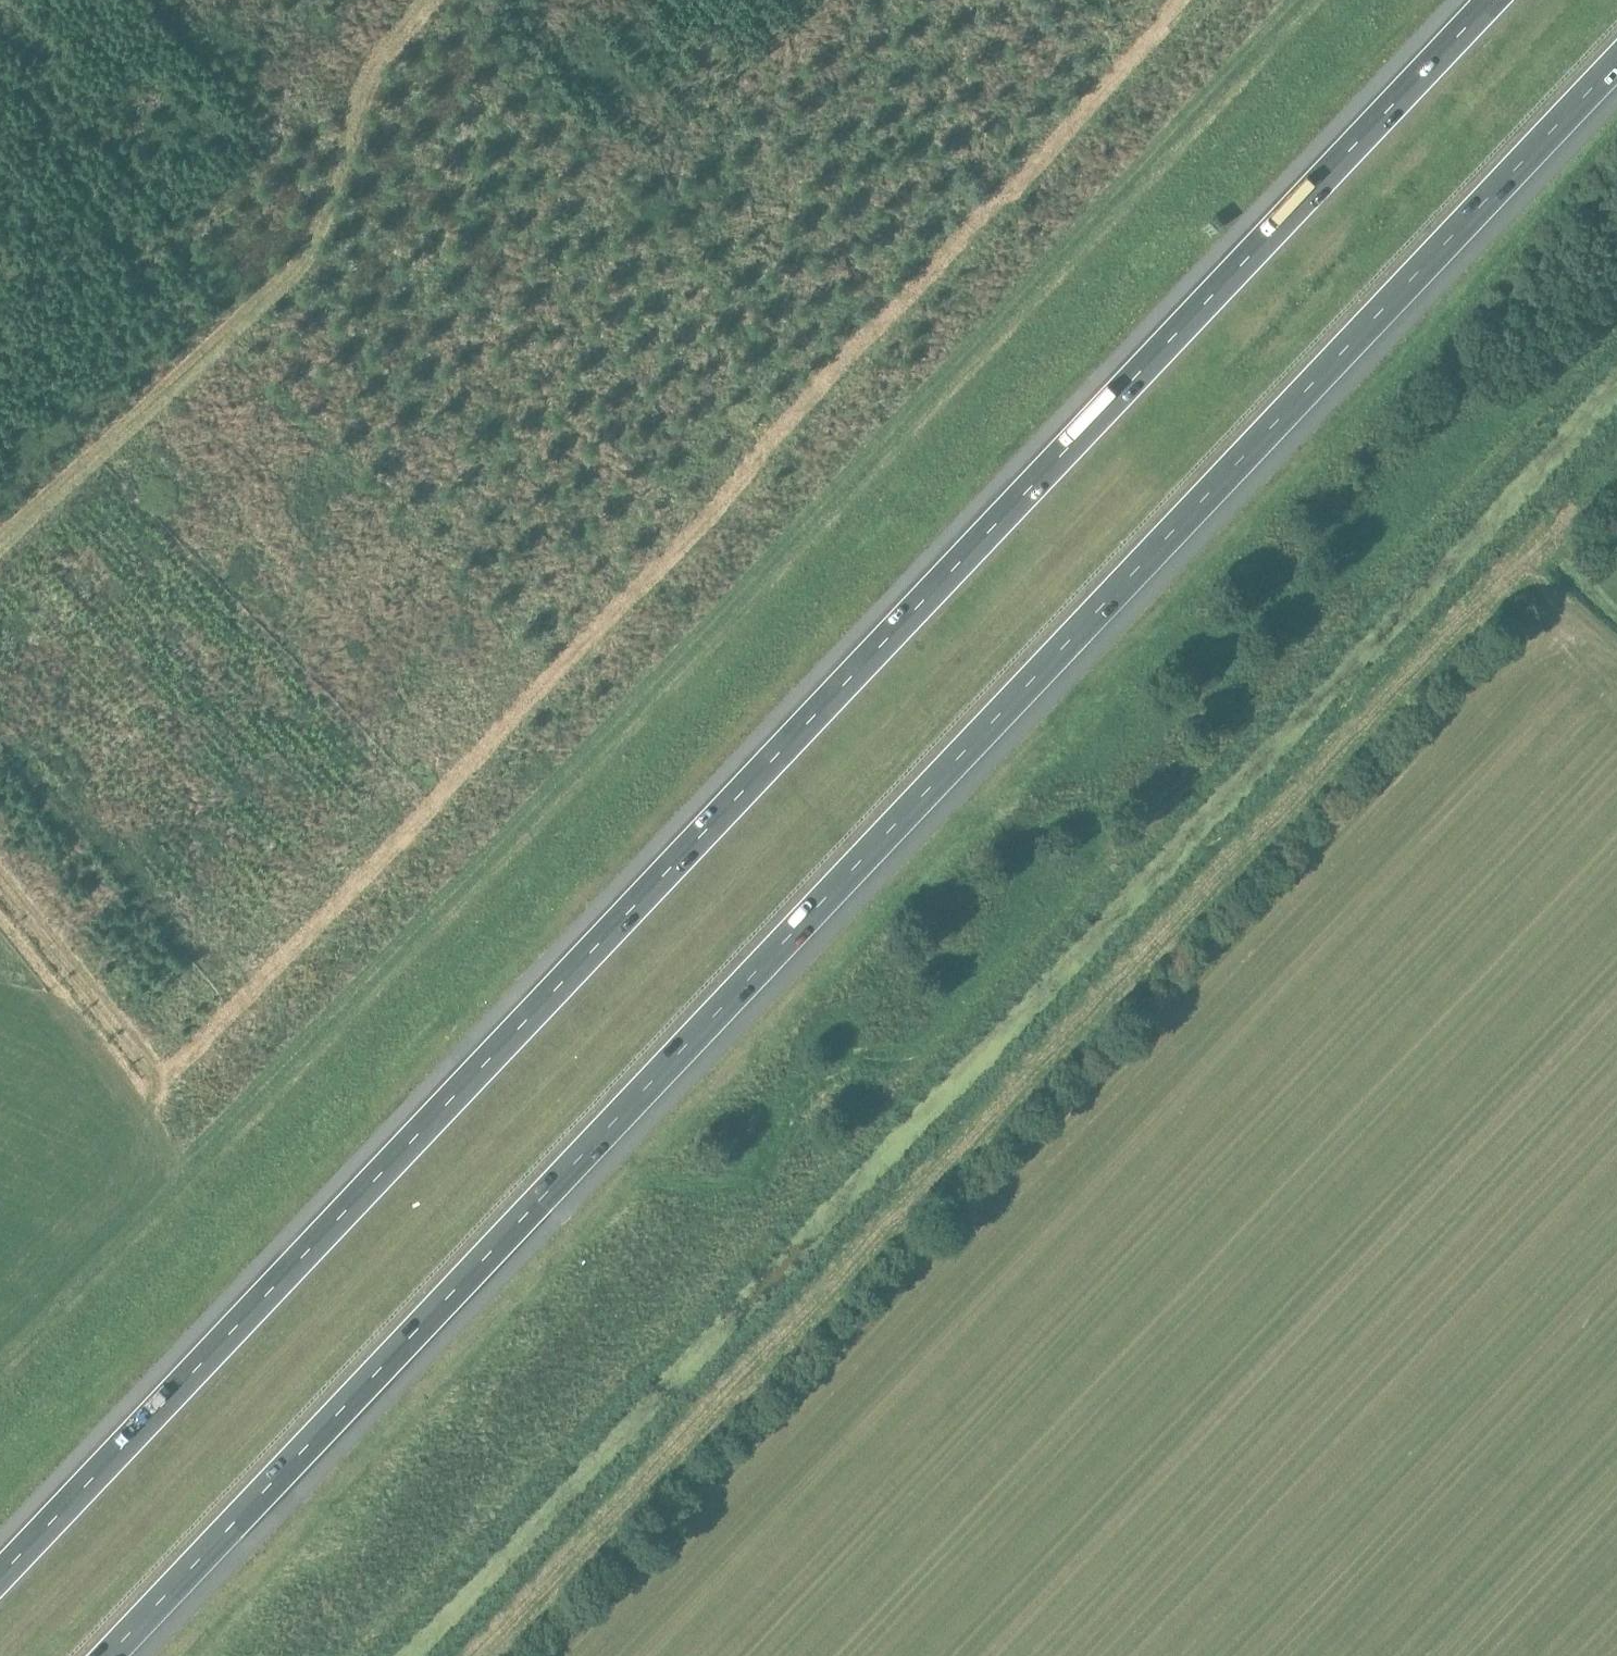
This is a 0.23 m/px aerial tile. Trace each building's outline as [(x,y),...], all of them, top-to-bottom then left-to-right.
[(91,1648),(79,1655),(96,1655),(91,1648)]
